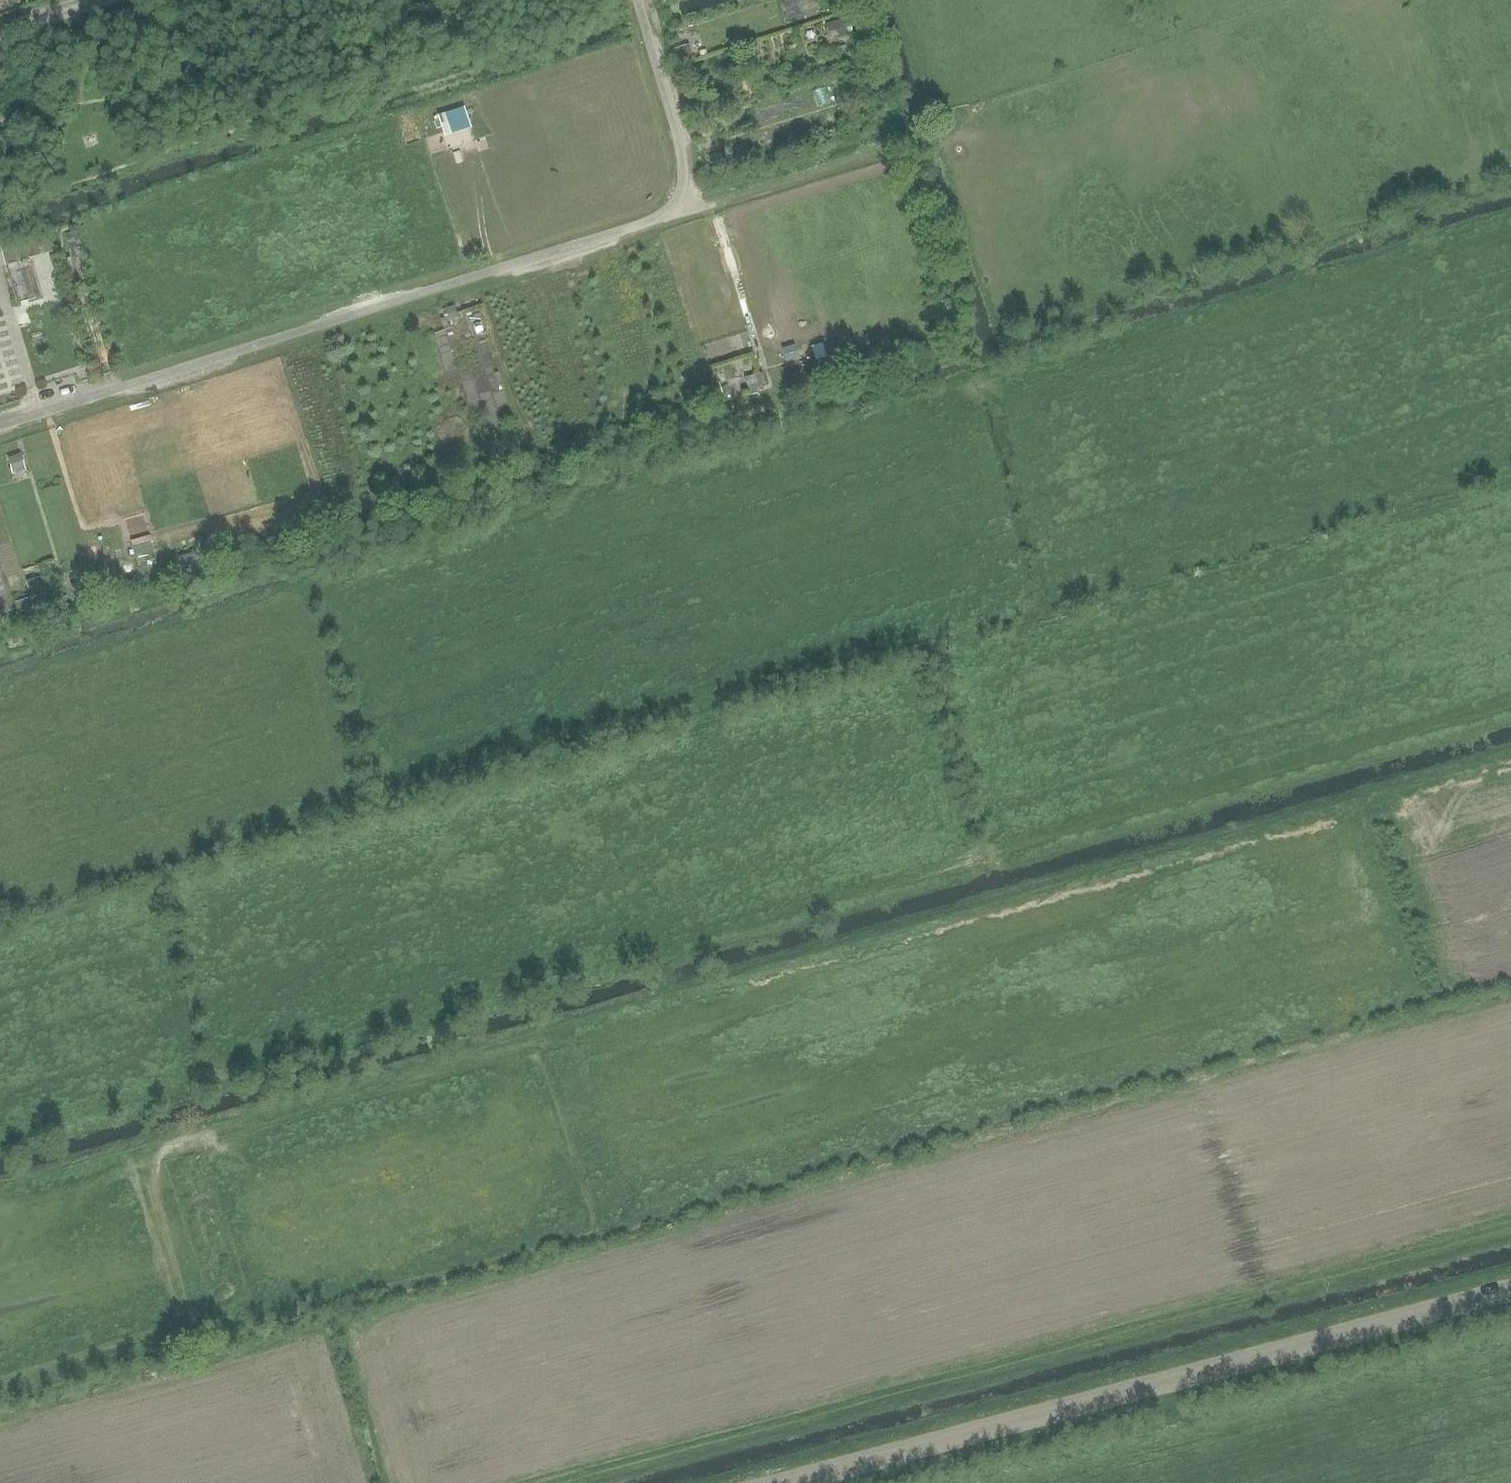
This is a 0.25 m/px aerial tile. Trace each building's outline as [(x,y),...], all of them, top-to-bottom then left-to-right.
[(1,249),(6,266),(33,259),(55,253),(50,235),(1,249)] [(33,259),(6,266),(16,305),(44,297),(33,259)] [(11,471),(25,467),(21,452),(7,455),(11,471)]
